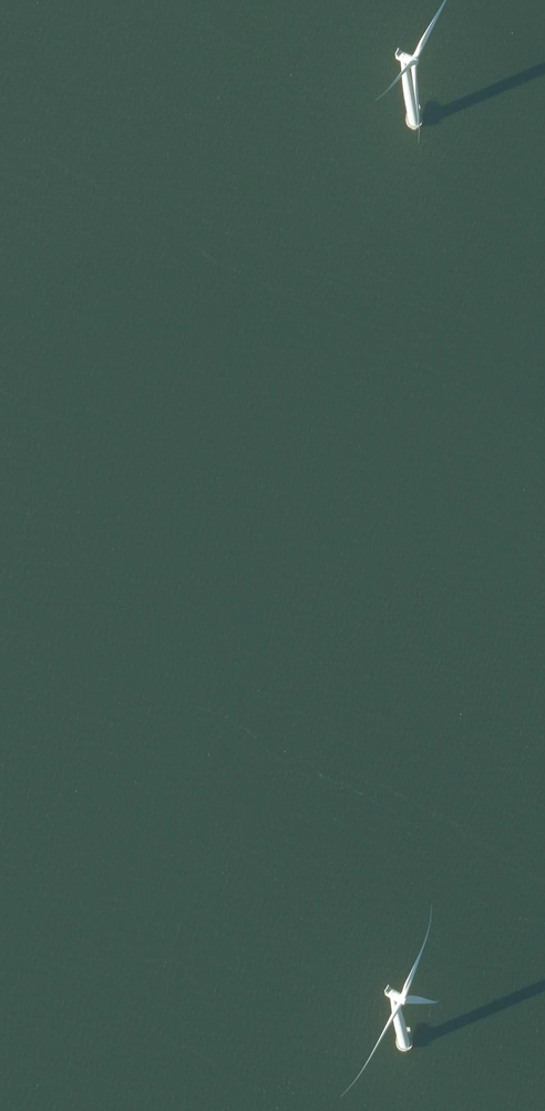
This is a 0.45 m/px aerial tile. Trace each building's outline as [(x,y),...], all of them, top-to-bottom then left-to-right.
[(409,118),(408,120),(408,123),(410,125),(412,126),(415,126),(417,125),(419,122),(419,120),(418,117),(416,116),(413,115),(411,116),(409,118)] [(402,1041),(401,1044),(402,1046),(403,1048),(406,1050),(408,1049),(411,1048),(412,1046),(412,1043),(411,1041),(409,1039),(406,1039),(404,1039),(402,1041)]
